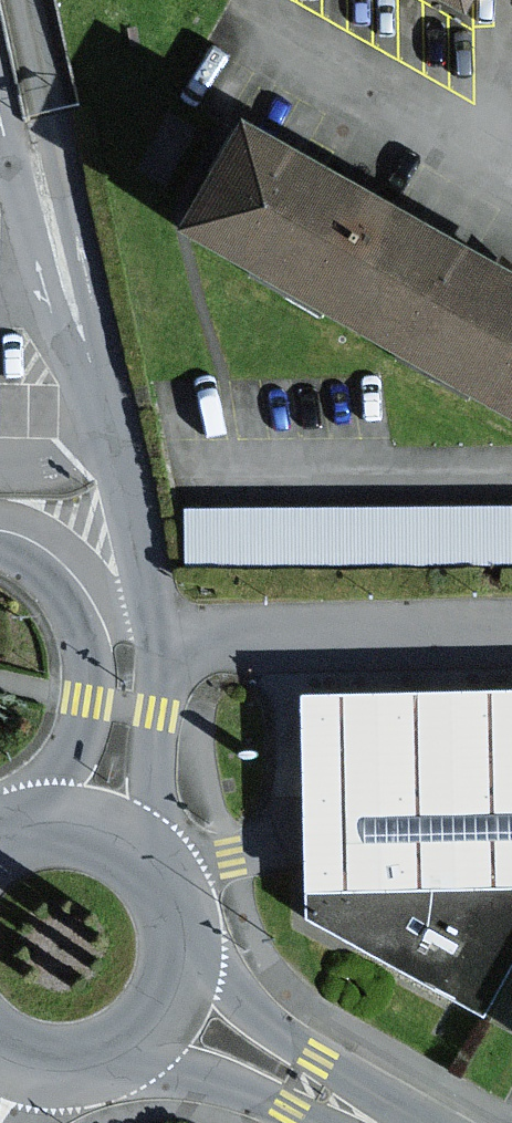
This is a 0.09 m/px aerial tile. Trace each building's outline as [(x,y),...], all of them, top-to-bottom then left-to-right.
[(511,409),(511,280),(332,178),(250,132),(195,230),(511,409)] [(186,505),(189,563),(511,562),(511,504),(186,505)] [(305,693),(310,891),(511,886),(511,688),(305,693)] [(310,891),(311,919),(489,1015),(511,973),(511,886),(310,891)]
